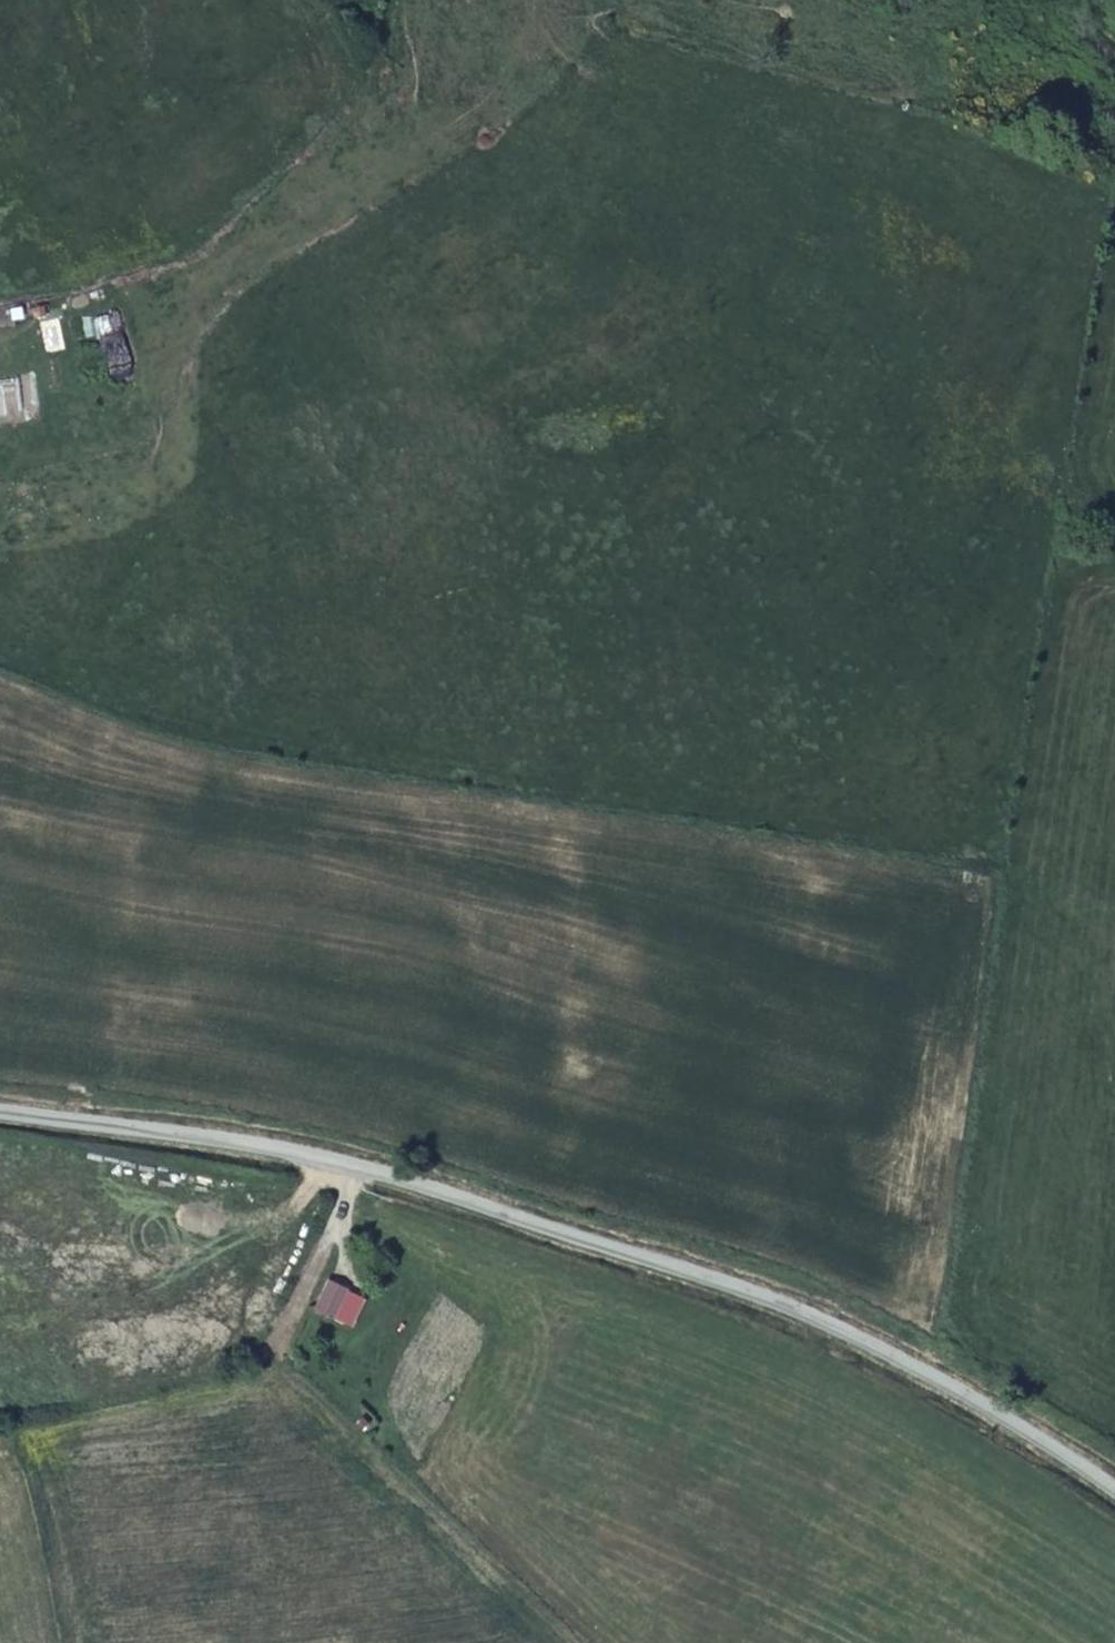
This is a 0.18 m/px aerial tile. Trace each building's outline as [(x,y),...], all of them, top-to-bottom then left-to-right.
[(344,1292),(326,1283),(312,1310),(331,1319),(344,1292)]
